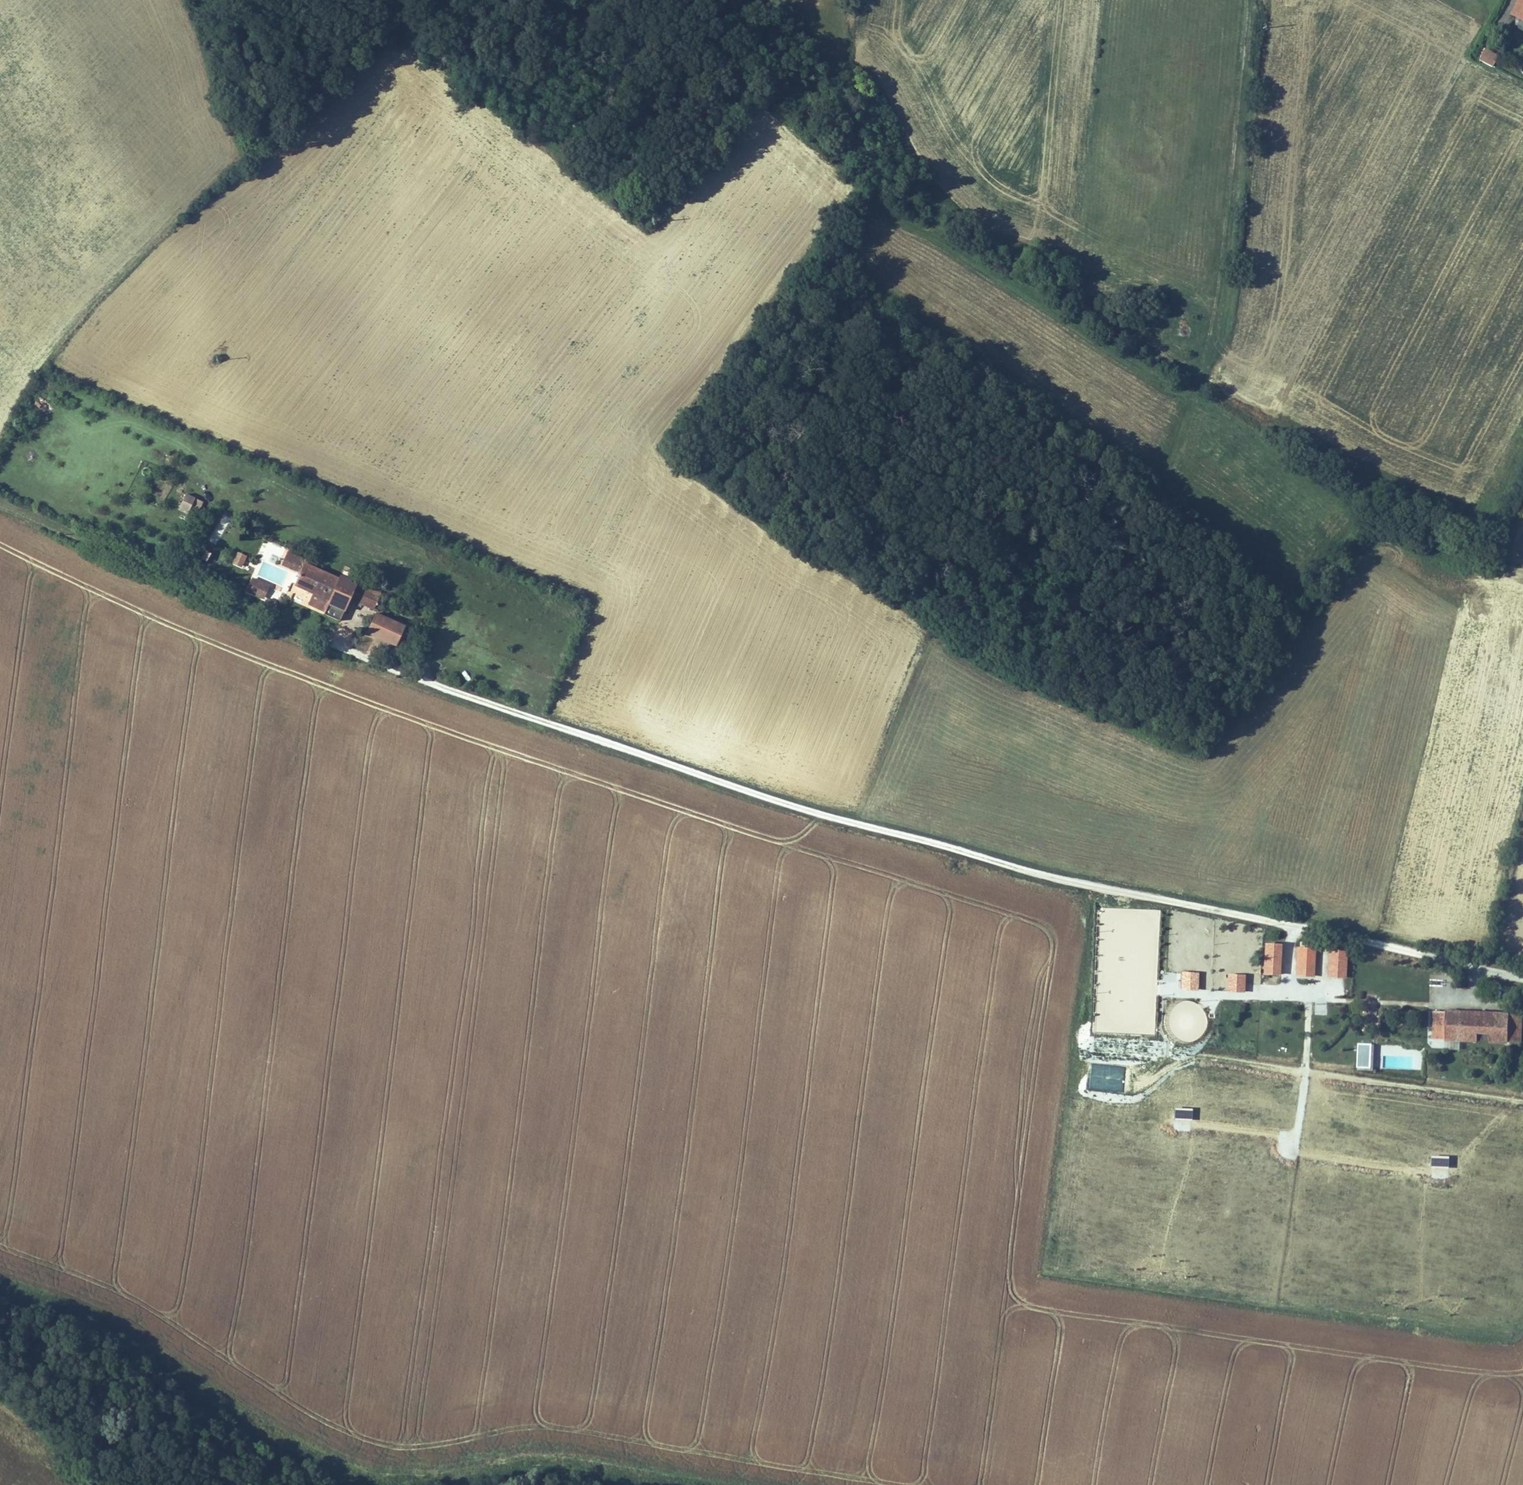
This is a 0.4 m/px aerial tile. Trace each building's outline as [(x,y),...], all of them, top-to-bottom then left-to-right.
[(1521,19),(1516,27),(1522,31),(1522,0),(1517,0),(1509,13),(1521,19)] [(1485,47),(1479,60),(1493,67),(1500,55),(1485,47)] [(47,416),(54,408),(40,396),(33,405),(47,416)] [(197,516),(203,502),(185,493),(178,507),(197,516)] [(381,592),(339,574),(338,577),(304,562),(306,558),(287,550),(281,565),(299,573),(294,585),(312,593),(329,600),(328,603),(344,610),(349,599),(374,610),(381,592)] [(241,567),(246,555),(237,551),(232,563),(241,567)] [(269,585),(252,577),(245,591),(263,599),(269,585)] [(328,603),(329,600),(312,593),(308,604),(324,611),(328,603)] [(340,621),(344,610),(328,603),(324,611),(323,614),(340,621)] [(375,612),(366,633),(396,646),(405,625),(375,612)] [(1295,978),(1314,978),(1316,949),(1296,948),(1295,978)] [(1520,998),(1433,998),(1433,1013),(1445,1013),(1445,1026),(1521,1026),(1520,998)] [(1400,1009),(1398,1021),(1410,1023),(1412,1011),(1400,1009)] [(1358,1043),(1357,1070),(1373,1071),(1375,1044),(1358,1043)]
